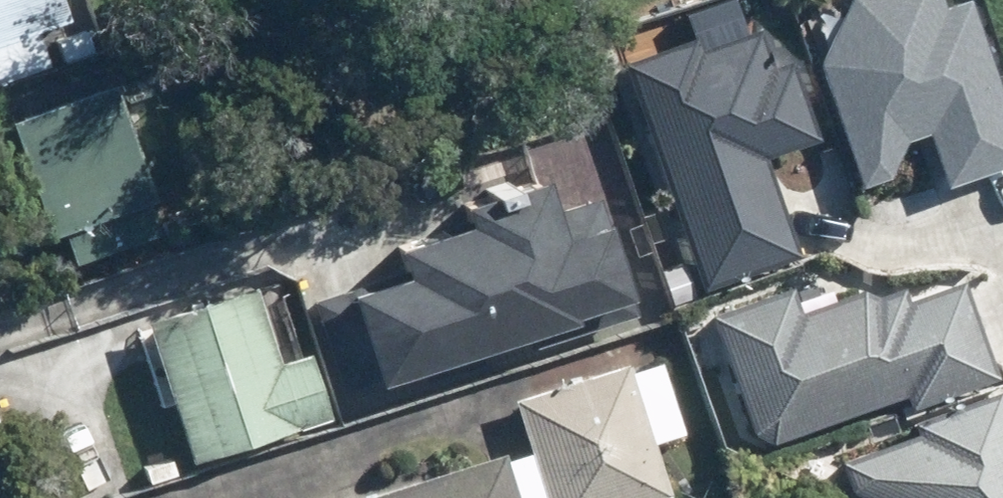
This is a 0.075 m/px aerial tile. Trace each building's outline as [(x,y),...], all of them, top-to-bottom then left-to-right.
[(70,17),(64,0),(0,0),(0,39),(70,17)] [(822,142),(795,61),(782,65),(770,30),(753,35),(741,0),(739,0),(692,16),(702,45),(637,67),(711,288),(803,258),(770,159),(822,142)] [(1002,171),(1002,86),(975,0),(945,0),(942,0),(855,0),(818,64),(867,189),(903,183),(913,148),(932,137),(949,189),(1002,171)] [(114,81),(5,119),(45,235),(61,230),(71,259),(158,228),(148,198),(154,196),(114,81)] [(558,315),(611,299),(590,228),(551,239),(534,181),(479,197),(485,216),(385,246),(391,266),(333,283),(362,380),(560,321),(558,315)] [(152,266),(165,312),(149,317),(190,455),(328,415),(308,349),(278,358),(255,279),(243,282),(231,243),(152,266)] [(787,290),(708,319),(747,436),(777,449),(906,399),(913,414),(1002,383),(968,286),(911,301),(907,285),(880,293),(863,287),(803,316),(787,290)] [(344,497),(650,497),(670,492),(652,434),(681,425),(660,358),(629,368),(626,359),(513,394),(530,449),(502,458),(499,449),(344,497)] [(861,497),(1002,497),(1002,400),(914,427),(916,437),(846,465),(853,494),(861,497)]
